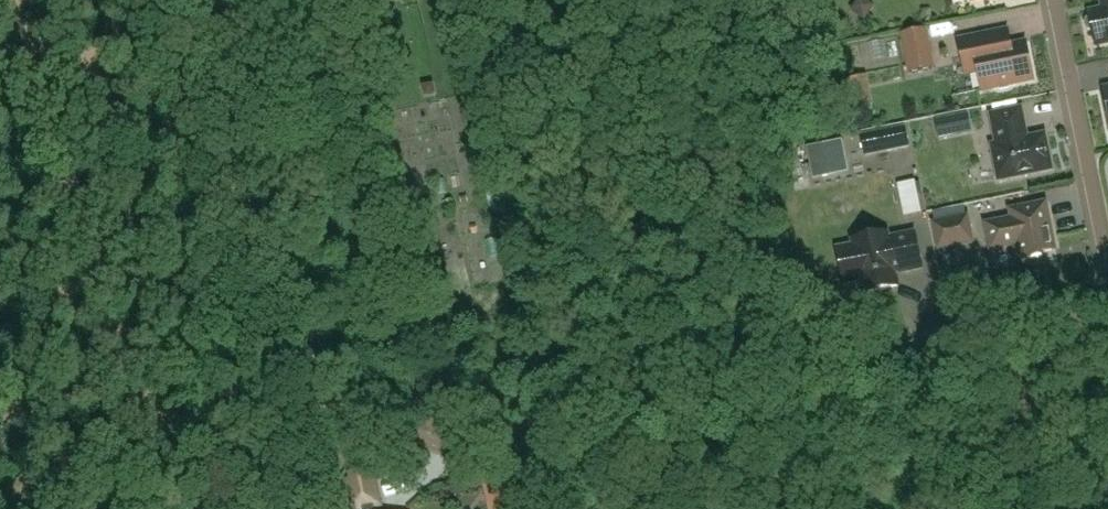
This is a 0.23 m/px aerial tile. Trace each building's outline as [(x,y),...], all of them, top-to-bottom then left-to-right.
[(1093,31),(1096,44),(1107,41),(1107,0),(1106,0),(1107,9),(1089,13),(1090,15),(1086,19),(1086,24),(1088,29),(1093,31)] [(925,29),(901,34),(909,73),(933,68),(925,29)] [(1008,29),(958,39),(965,73),(978,70),(982,90),(997,87),(1001,90),(1009,88),(1012,84),(1034,79),(1026,42),(1011,45),(1008,29)] [(855,87),(863,119),(884,114),(876,81),(855,87)] [(1027,138),(1021,108),(991,114),(997,144),(992,145),(999,180),(1052,169),(1045,134),(1027,138)] [(909,145),(905,127),(862,136),(866,154),(909,145)] [(830,176),(823,143),(806,147),(813,179),(830,176)] [(929,177),(911,181),(920,218),(938,214),(929,177)] [(1056,249),(1046,202),(1010,209),(1011,218),(985,223),(991,250),(1017,245),(1020,261),(1043,256),(1042,252),(1056,249)] [(968,215),(933,222),(938,248),(973,241),(968,215)] [(844,279),(860,275),(864,293),(898,286),(896,273),(922,267),(915,232),(888,238),(887,232),(853,239),(854,245),(838,248),(844,279)] [(381,505),(374,474),(369,475),(368,470),(350,474),(351,479),(346,480),(352,508),(361,508),(381,505)] [(493,475),(500,508),(527,508),(519,470),(493,475)]
